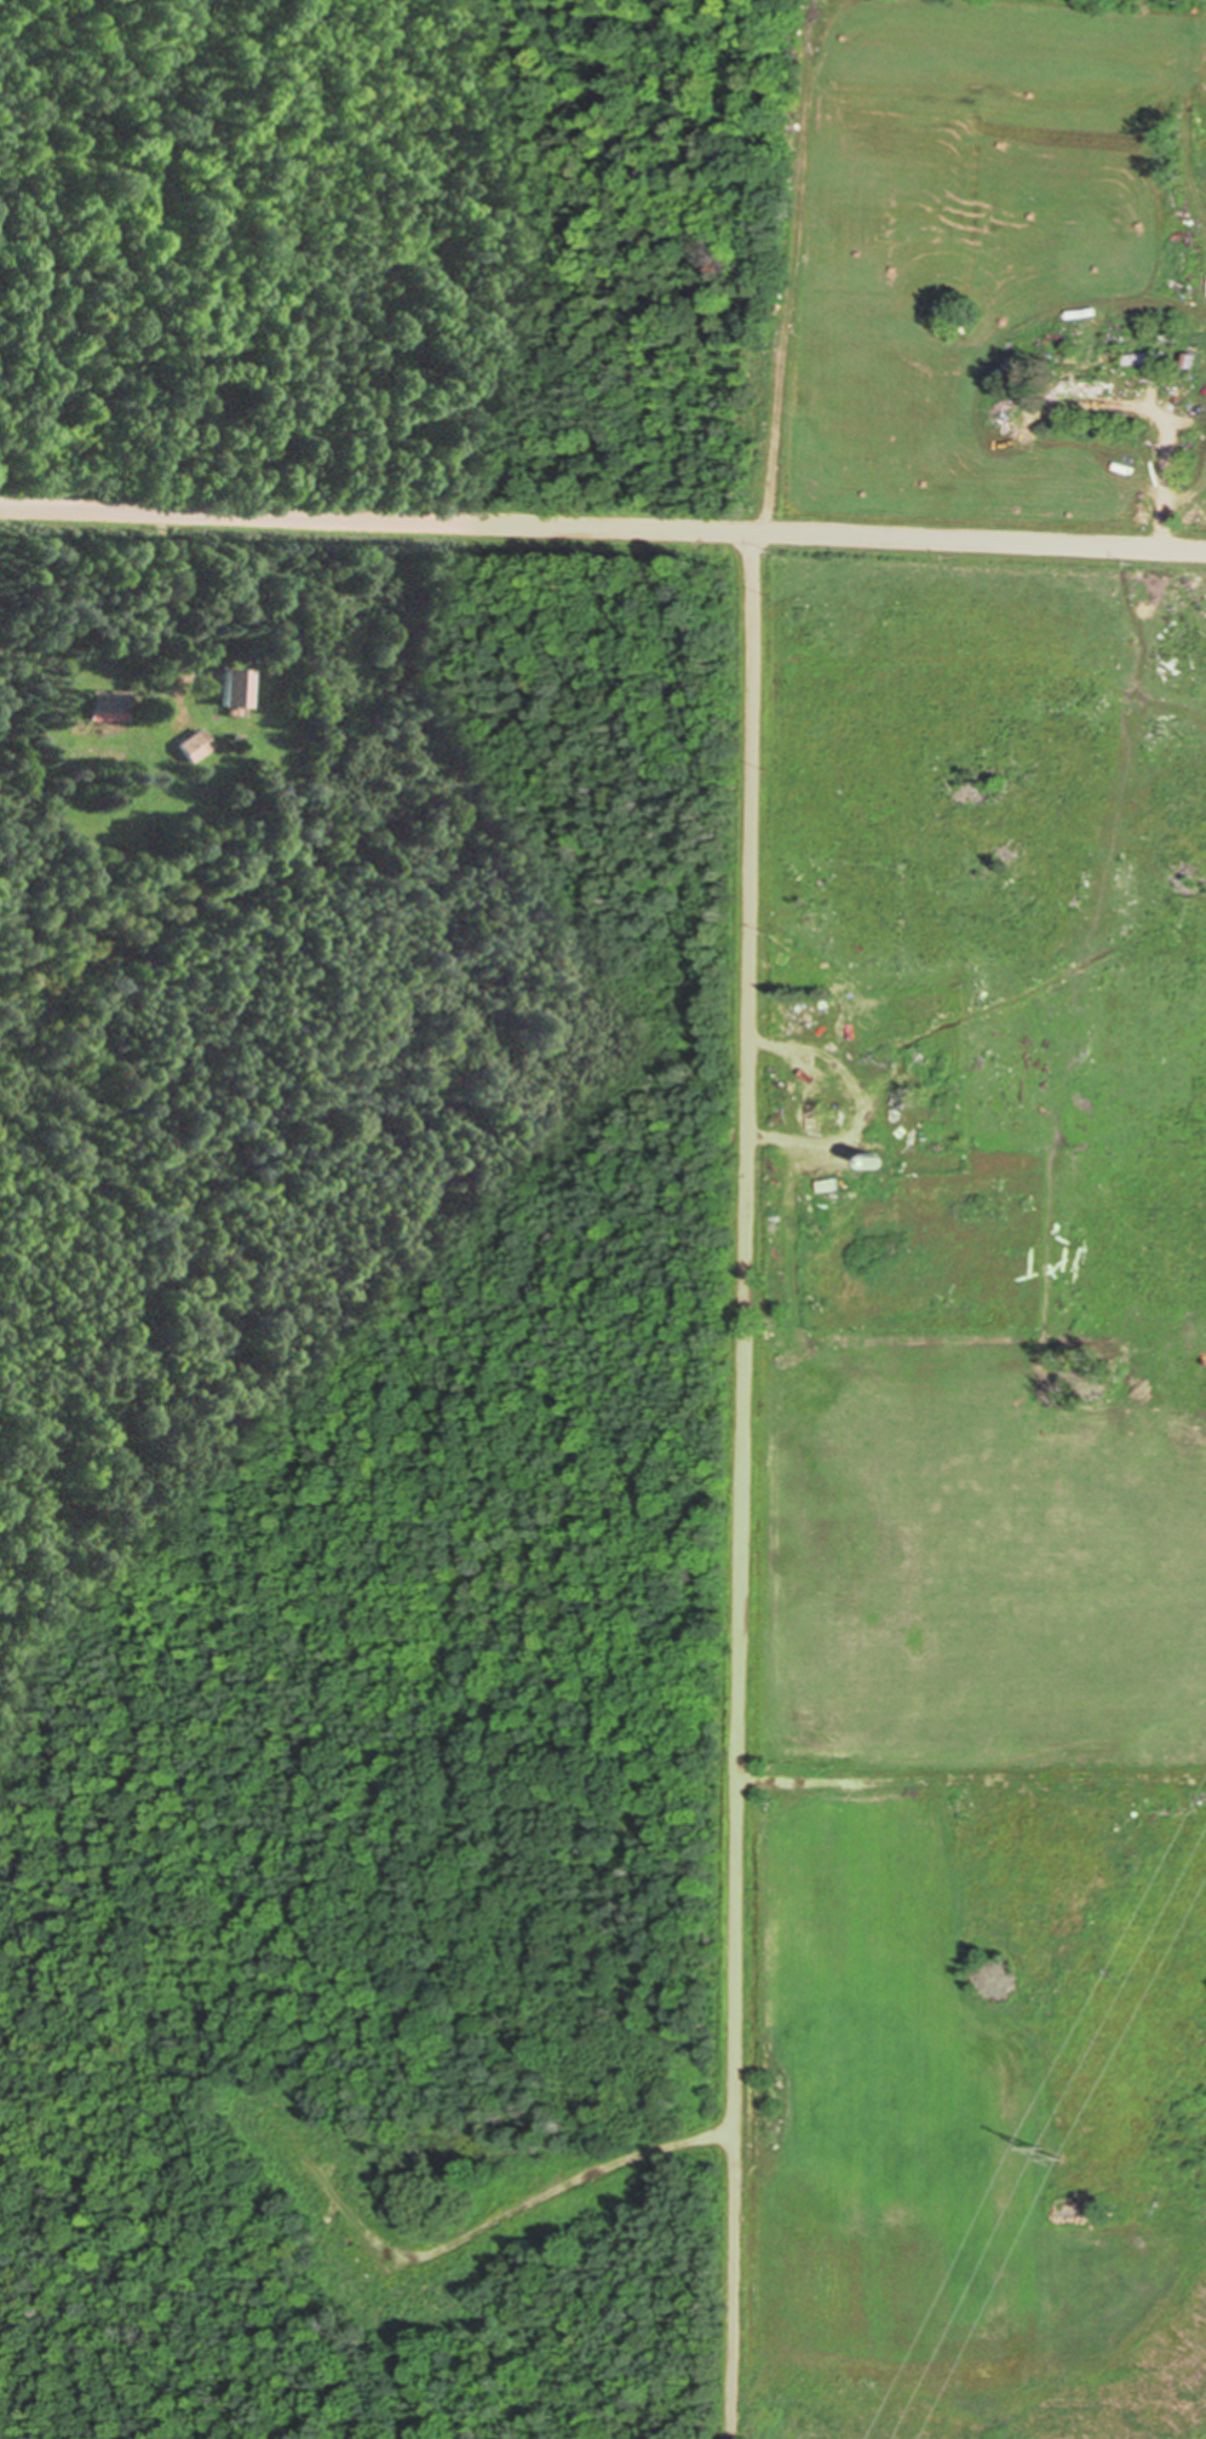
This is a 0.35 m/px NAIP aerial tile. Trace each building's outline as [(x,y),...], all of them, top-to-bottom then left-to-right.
[(1127,368),(1170,363),(1169,353),(1126,356),(1127,368)] [(251,668),(224,668),(224,708),(251,708),(251,668)] [(92,691),(92,715),(129,715),(129,691),(92,691)] [(177,746),(192,765),(215,747),(200,728),(177,746)]
